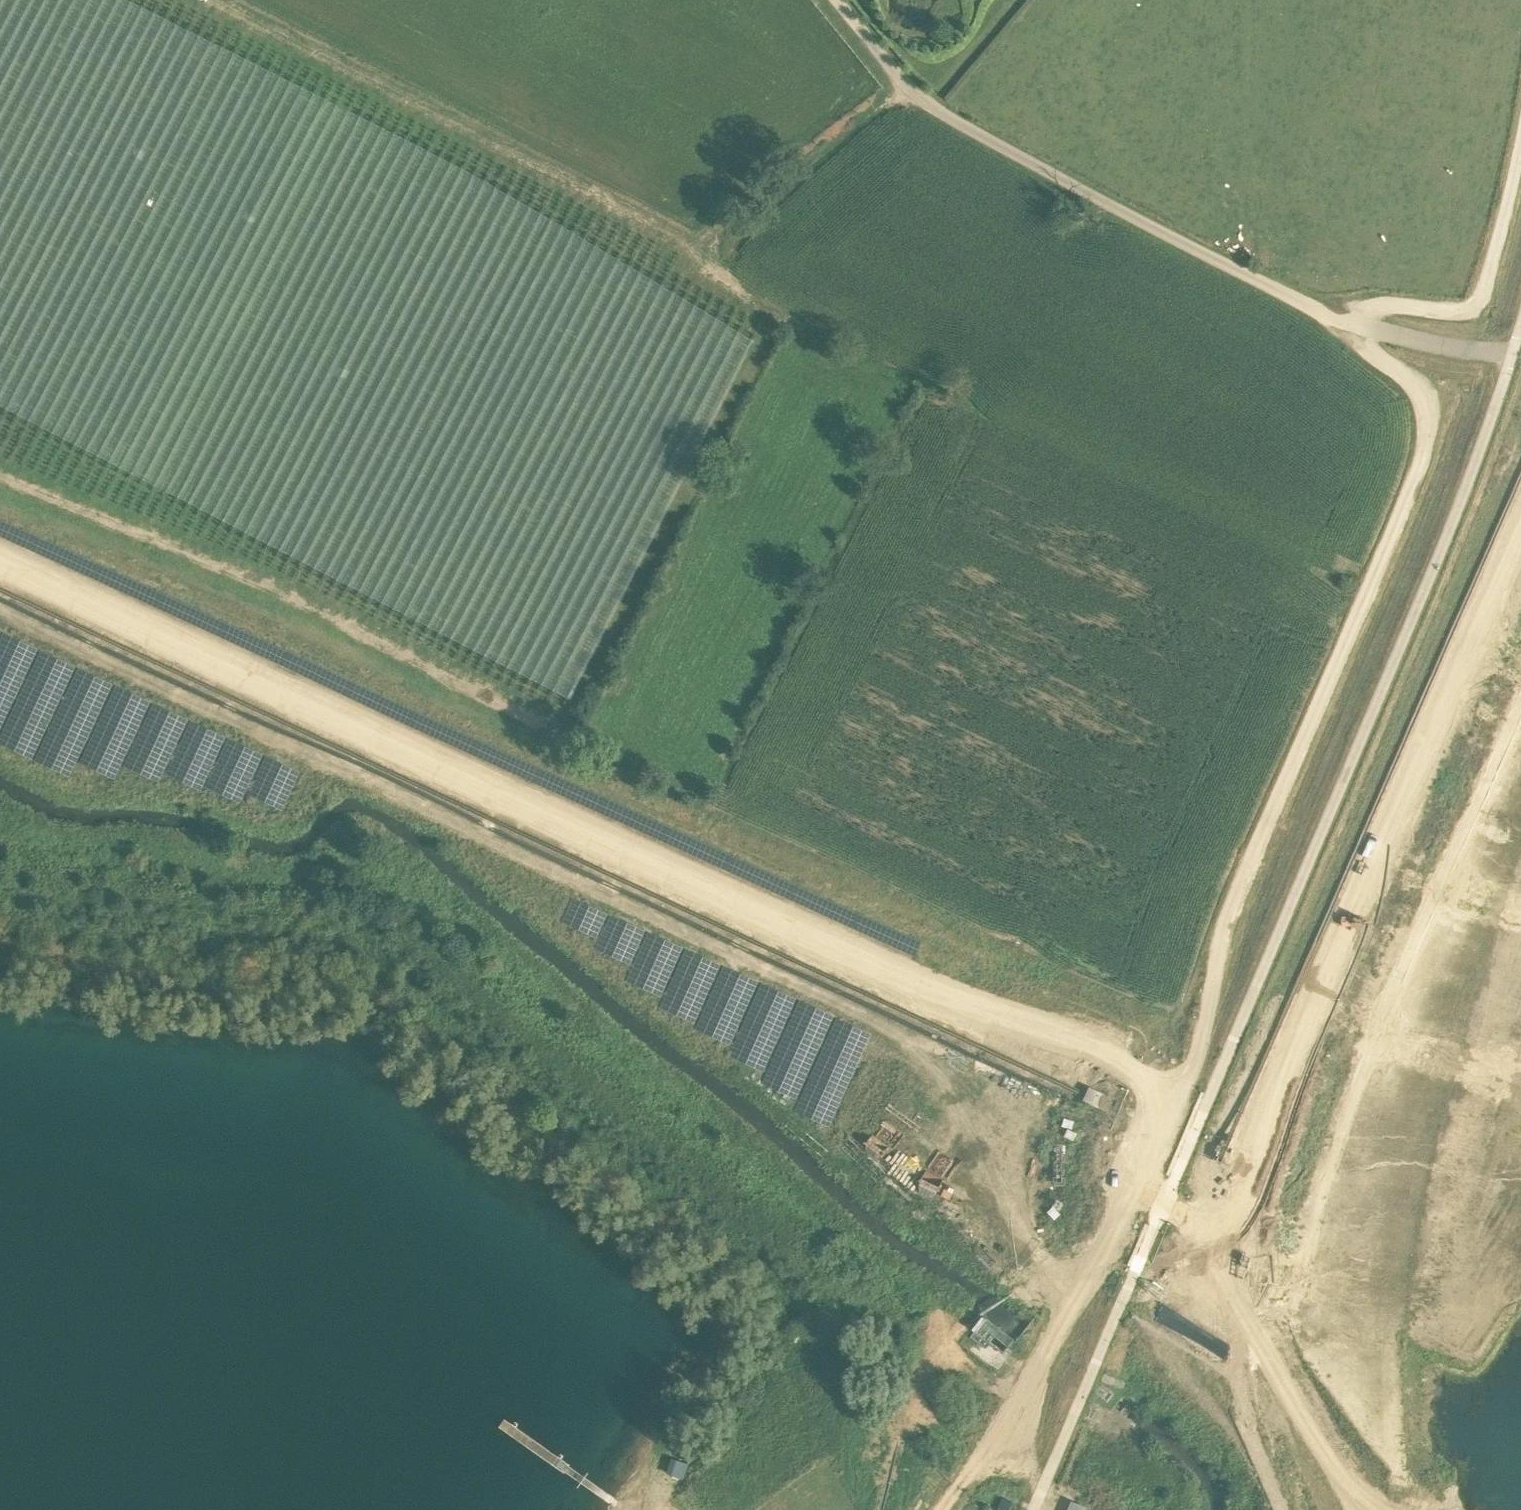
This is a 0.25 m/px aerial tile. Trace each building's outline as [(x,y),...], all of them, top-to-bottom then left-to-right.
[(1098,1106),(1105,1093),(1093,1086),(1085,1099),(1098,1106)] [(1007,1347),(1013,1341),(983,1317),(968,1335),(984,1349),(993,1337),(1007,1347)] [(684,1480),(689,1464),(673,1459),(667,1475),(684,1480)] [(1002,1498),(997,1509),(1009,1509),(1012,1502),(1002,1498)]
